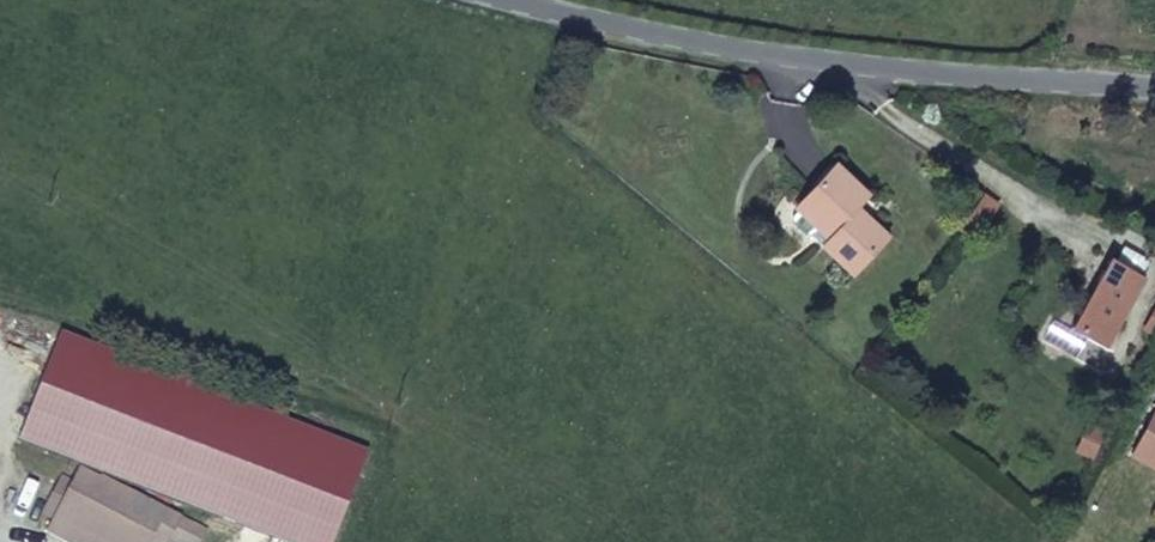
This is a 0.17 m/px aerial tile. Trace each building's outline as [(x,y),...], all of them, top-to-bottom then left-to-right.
[(813,246),(848,273),(878,241),(851,214),(860,206),(826,175),(796,209),(816,231),(811,236),(816,241),(813,246)] [(816,231),(796,209),(790,215),(811,236),(816,231)] [(844,276),(848,273),(813,246),(811,249),(844,276)] [(1101,350),(1139,280),(1106,262),(1068,333),(1101,350)] [(1049,325),(1038,346),(1073,364),(1084,343),(1049,325)] [(18,441),(273,541),(333,541),(367,458),(60,337),(18,441)] [(1128,463),(1154,476),(1154,412),(1128,463)] [(43,512),(55,518),(76,528),(69,541),(71,541),(148,541),(163,509),(81,469),(74,481),(62,476),(43,512)] [(163,509),(148,541),(164,541),(166,538),(175,515),(163,509)] [(205,530),(175,515),(166,538),(174,541),(199,541),(205,530)] [(76,528),(55,518),(49,530),(69,541),(76,528)]
